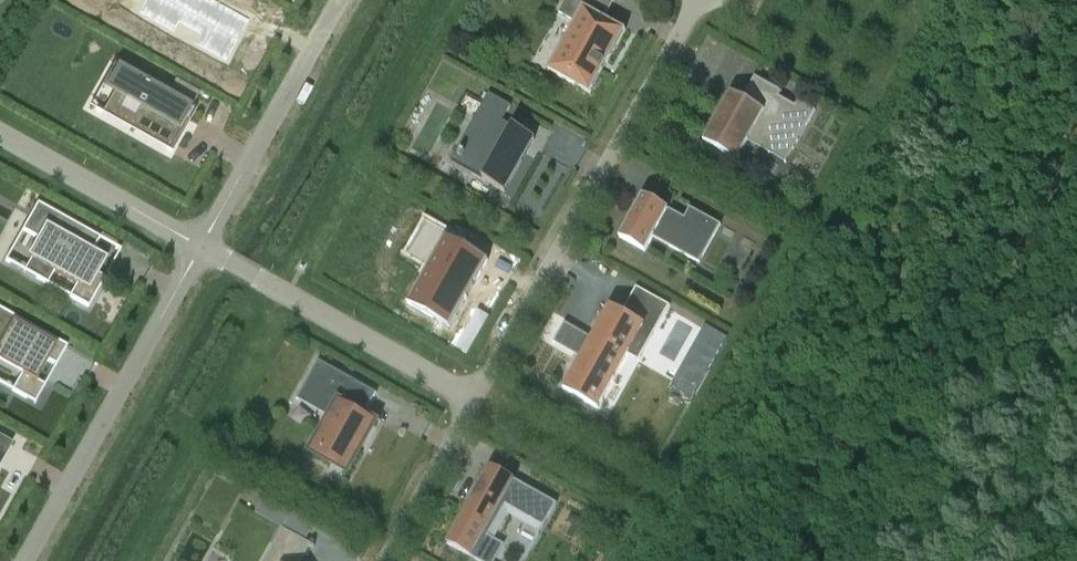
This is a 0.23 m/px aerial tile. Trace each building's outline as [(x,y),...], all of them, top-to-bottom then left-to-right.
[(140,12),(173,31),(179,20),(202,33),(196,44),(227,61),(251,19),(218,0),(147,0),(140,12)] [(547,70),(590,94),(626,30),(604,18),(615,0),(567,0),(559,13),(575,22),(547,70)] [(185,118),(190,121),(197,109),(193,106),(200,93),(176,79),(168,93),(131,72),(118,65),(106,87),(118,95),(109,111),(121,117),(123,118),(123,119),(133,125),(133,124),(154,136),(153,136),(171,146),(181,128),(180,128),(185,118)] [(703,141),(737,160),(755,128),(793,149),(815,111),(798,101),(795,106),(779,97),(782,92),(755,77),(742,99),(731,92),(703,141)] [(511,106),(489,94),(472,124),(478,128),(464,152),(462,151),(458,157),(461,158),(457,166),(505,193),(535,139),(503,121),(511,106)] [(643,195),(619,237),(645,252),(653,237),(700,263),(721,225),(690,208),(684,218),(643,195)] [(100,239),(38,203),(22,230),(37,239),(27,256),(31,259),(24,271),(48,284),(55,272),(76,284),(69,296),(88,307),(105,277),(98,274),(107,258),(93,250),(100,239)] [(408,305),(451,329),(489,261),(464,247),(466,244),(427,222),(409,255),(430,267),(408,305)] [(611,306),(563,390),(597,409),(643,327),(655,333),(670,306),(636,287),(622,313),(611,306)] [(27,399),(48,361),(56,366),(67,347),(0,309),(0,362),(21,374),(12,391),(27,399)] [(377,393),(319,361),(303,389),(323,400),(317,411),(330,418),(311,452),(348,472),(376,422),(364,415),(377,393)] [(477,560),(492,560),(503,542),(487,533),(505,499),(546,522),(557,503),(518,481),(491,466),(471,501),(447,544),(475,560),(477,560)] [(262,499),(257,515),(311,534),(316,518),(262,499)] [(314,546),(283,528),(264,560),(306,560),(314,546)]
